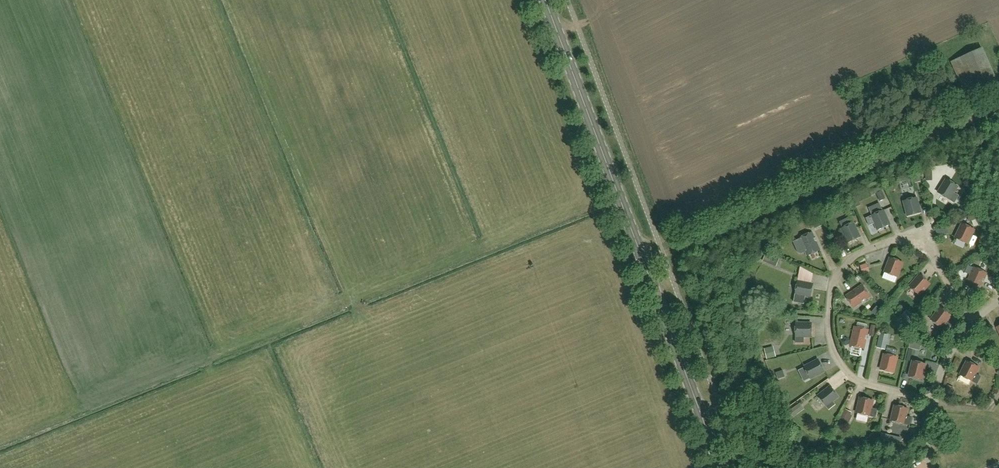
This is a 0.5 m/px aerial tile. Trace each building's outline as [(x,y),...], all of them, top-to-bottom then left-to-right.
[(964,91),(991,79),(978,50),(951,62),(964,91)] [(955,203),(959,196),(954,193),(958,186),(947,179),(938,193),(955,203)] [(908,216),(921,213),(917,198),(904,201),(908,216)] [(883,211),(879,203),(869,208),(872,216),(866,218),(869,226),(875,223),(878,230),(890,225),(884,210),(883,211)] [(822,225),(818,216),(811,219),(810,217),(805,220),(809,229),(814,227),(815,229),(822,225)] [(848,243),(860,237),(854,223),(842,229),(848,243)] [(967,244),(974,230),(962,224),(955,238),(967,244)] [(808,256),(820,251),(812,232),(799,238),(808,256)] [(897,277),(903,263),(890,258),(885,273),(897,277)] [(965,272),(970,275),(973,267),(968,265),(965,272)] [(802,278),(814,282),(818,272),(806,267),(802,278)] [(979,291),(987,273),(974,267),(966,285),(979,291)] [(921,296),(931,284),(919,274),(909,286),(921,296)] [(813,284),(798,281),(794,302),(804,304),(806,296),(811,297),(813,284)] [(854,308),(870,296),(862,285),(846,296),(854,308)] [(947,332),(951,325),(946,322),(951,315),(941,308),(931,320),(947,332)] [(911,324),(916,318),(911,314),(907,320),(911,324)] [(812,337),(812,324),(796,323),(796,343),(804,343),(804,337),(812,337)] [(869,329),(854,326),(849,346),(852,347),(862,349),(864,349),(869,329)] [(912,338),(910,348),(920,350),(921,345),(912,338)] [(894,373),(897,357),(884,354),(881,370),(894,373)] [(811,379),(825,372),(819,360),(805,367),(811,379)] [(922,380),(926,364),(913,361),(909,377),(922,380)] [(977,384),(981,377),(975,374),(979,367),(967,361),(960,375),(977,384)] [(829,410),(835,405),(833,402),(839,397),(831,386),(818,396),(829,410)] [(876,417),(877,410),(871,408),(873,401),(860,398),(857,413),(876,417)] [(910,425),(912,418),(906,416),(908,409),(895,406),(891,421),(910,425)]
